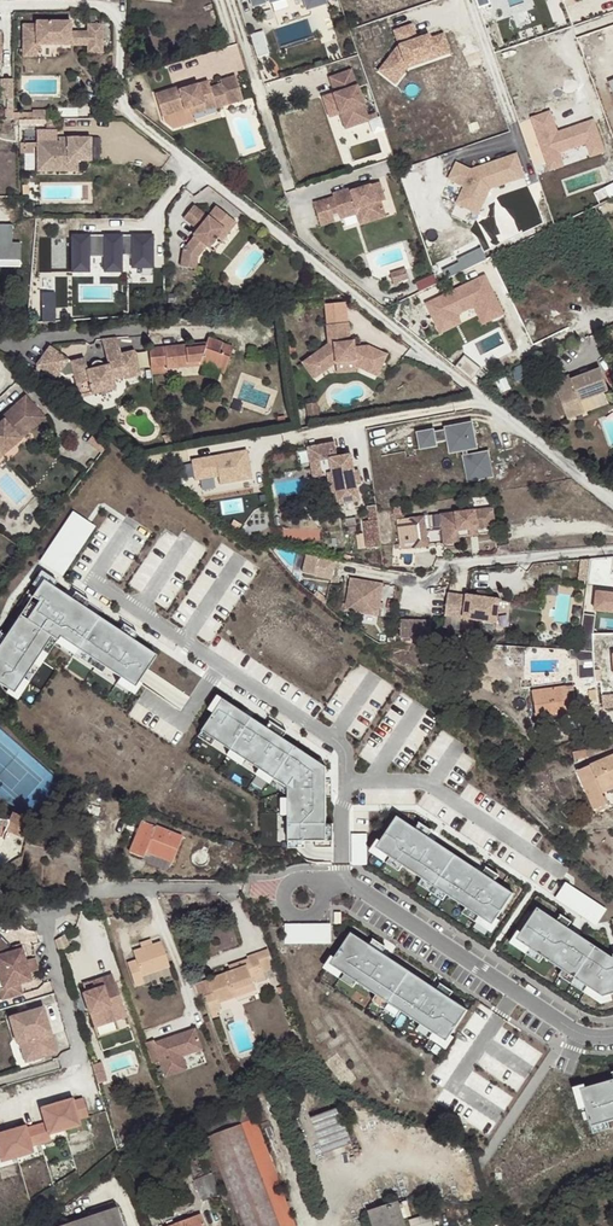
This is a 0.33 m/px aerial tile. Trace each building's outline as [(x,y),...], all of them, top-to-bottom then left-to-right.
[(253,13),(294,0),(249,0),(253,13)] [(306,15),(330,7),(328,0),(301,0),(306,15)] [(24,25),(23,45),(37,45),(71,46),(71,32),(72,22),(37,21),(37,25),(24,25)] [(103,25),(88,25),(88,32),(88,46),(88,48),(103,48),(103,25)] [(399,43),(383,70),(397,78),(406,63),(447,50),(443,37),(418,44),(412,25),(395,30),(399,43)] [(88,32),(71,32),(71,46),(88,46),(88,32)] [(272,51),(268,40),(256,44),(260,55),(272,51)] [(37,45),(23,45),(23,57),(37,57),(37,45)] [(345,129),(369,120),(351,70),(330,78),(335,94),(333,94),(345,129)] [(244,100),(236,76),(221,81),(222,84),(211,88),(209,82),(185,89),(187,92),(181,94),(180,91),(179,88),(156,95),(163,117),(190,108),(214,101),(217,108),(217,109),(244,100)] [(214,101),(190,108),(193,115),(217,108),(214,101)] [(31,113),(31,119),(45,119),(45,110),(31,110),(31,113)] [(549,112),(532,118),(549,171),(564,166),(559,149),(585,140),(590,155),(603,151),(593,121),(556,133),(549,112)] [(59,142),(37,142),(37,167),(67,166),(67,161),(77,161),(90,160),(90,137),(67,138),(67,142),(59,142)] [(566,152),(568,162),(584,159),(581,148),(566,152)] [(465,188),(458,204),(479,214),(491,189),(525,178),(516,154),(472,169),(457,165),(449,180),(465,188)] [(77,171),(77,161),(67,161),(67,166),(37,167),(37,171),(77,171)] [(381,182),(372,185),(378,202),(382,201),(387,200),(381,182)] [(334,195),(341,215),(362,208),(366,220),(375,217),(376,220),(387,216),(382,201),(378,202),(372,185),(361,189),(353,191),(352,189),(334,195)] [(323,226),(337,222),(329,199),(315,204),(323,226)] [(193,238),(182,252),(182,268),(197,269),(198,256),(207,246),(209,247),(232,219),(216,206),(208,217),(194,205),(182,220),(197,231),(196,231),(200,235),(196,239),(194,237),(193,238)] [(363,225),(376,220),(375,217),(366,220),(362,208),(341,215),(342,219),(359,214),(363,225)] [(209,247),(214,251),(237,222),(232,219),(209,247)] [(16,262),(16,241),(9,241),(9,224),(0,224),(0,262),(16,262)] [(122,234),(73,235),(73,272),(89,272),(89,255),(106,254),(106,272),(122,271),(122,234)] [(153,234),(133,234),(133,266),(153,266),(153,234)] [(461,258),(466,269),(490,258),(484,247),(461,258)] [(398,282),(411,278),(409,272),(396,276),(398,282)] [(485,273),(425,302),(435,323),(476,304),(484,320),(504,311),(485,273)] [(418,283),(421,290),(439,281),(436,274),(418,283)] [(57,291),(45,291),(46,320),(58,319),(57,291)] [(349,343),(347,324),(326,326),(328,345),(309,357),(319,373),(334,364),(353,363),(354,368),(376,378),(386,357),(368,348),(353,349),(350,349),(349,343)] [(107,359),(122,355),(117,338),(102,339),(107,359)] [(150,349),(153,374),(169,373),(168,369),(199,366),(200,364),(224,372),(230,356),(219,353),(223,343),(210,338),(206,346),(191,348),(191,345),(150,349)] [(219,353),(230,356),(234,346),(223,343),(219,353)] [(127,378),(140,375),(134,351),(107,359),(109,366),(105,367),(105,366),(104,365),(104,364),(103,363),(93,366),(92,366),(92,367),(92,368),(92,369),(92,370),(89,371),(85,360),(71,363),(50,348),(38,366),(55,379),(59,373),(66,378),(75,375),(78,385),(90,382),(94,395),(115,389),(113,380),(127,377),(127,378)] [(467,356),(458,366),(473,378),(482,368),(467,356)] [(311,378),(319,373),(309,357),(301,362),(311,378)] [(571,376),(554,382),(569,420),(585,413),(581,402),(610,391),(601,369),(589,374),(583,376),(573,380),(571,376)] [(81,398),(94,395),(90,382),(78,385),(81,398)] [(24,398),(7,412),(9,415),(0,422),(0,452),(40,416),(24,398)] [(7,412),(0,418),(0,422),(9,415),(7,412)] [(43,419),(40,416),(0,452),(0,458),(43,419)] [(476,427),(423,435),(425,447),(453,443),(454,452),(468,450),(473,481),(495,477),(491,452),(480,454),(476,427)] [(339,444),(312,448),(314,464),(334,461),(336,475),(341,506),(363,502),(355,456),(341,458),(339,444)] [(246,449),(190,459),(194,480),(218,476),(220,485),(252,479),(246,449)] [(334,461),(314,464),(317,478),(332,475),(336,475),(334,461)] [(336,475),(332,475),(338,506),(341,506),(336,475)] [(471,495),(473,508),(495,504),(493,492),(471,495)] [(445,524),(448,542),(463,540),(461,528),(498,522),(495,504),(473,508),(443,512),(445,524)] [(395,506),(397,518),(400,518),(407,517),(406,505),(395,506)] [(380,507),(371,508),(372,519),(381,518),(380,507)] [(65,576),(100,526),(76,510),(42,560),(65,576)] [(443,512),(407,517),(400,518),(404,548),(432,544),(429,525),(445,524),(443,512)] [(366,521),(368,547),(384,546),(382,520),(366,521)] [(303,574),(331,580),(335,564),(307,557),(303,574)] [(581,579),(590,580),(592,560),(584,559),(581,579)] [(379,611),(384,584),(351,579),(346,605),(379,611)] [(0,643),(0,686),(11,693),(56,634),(131,692),(156,662),(45,585),(0,643)] [(598,612),(612,613),(612,592),(599,591),(598,612)] [(447,595),(443,617),(494,625),(498,602),(465,597),(465,598),(447,595)] [(397,637),(427,640),(429,621),(399,618),(397,637)] [(574,686),(534,691),(537,717),(557,714),(557,718),(571,715),(571,714),(578,713),(574,686)] [(328,771),(226,704),(206,734),(289,792),(288,843),(325,843),(328,771)] [(588,757),(586,749),(573,751),(575,759),(588,757)] [(577,770),(595,810),(608,804),(609,808),(612,806),(612,755),(577,770)] [(597,813),(609,808),(608,804),(595,810),(597,813)] [(2,837),(5,829),(25,839),(33,822),(12,813),(9,820),(0,819),(0,837),(2,837)] [(156,823),(158,817),(145,814),(143,819),(156,823)] [(397,816),(378,848),(493,926),(514,894),(397,816)] [(172,862),(182,837),(143,821),(130,852),(143,857),(145,851),(172,862)] [(355,833),(355,864),(369,864),(369,833),(355,833)] [(20,870),(21,858),(15,861),(10,865),(5,869),(20,870)] [(569,882),(558,898),(600,924),(611,908),(569,882)] [(536,913),(518,940),(609,998),(612,996),(612,955),(612,956),(536,913)] [(288,943),(335,943),(335,922),(288,923),(288,943)] [(359,934),(333,973),(389,1010),(414,970),(359,934)] [(13,952),(0,938),(0,969),(26,962),(23,949),(13,952)] [(139,942),(142,948),(153,944),(151,939),(139,942)] [(129,963),(136,986),(144,983),(142,976),(170,966),(162,942),(153,944),(142,948),(133,951),(136,960),(129,963)] [(256,953),(259,959),(268,956),(271,955),(269,948),(256,953)] [(249,959),(257,982),(266,979),(264,973),(259,959),(256,953),(248,956),(249,959)] [(268,956),(259,959),(264,973),(273,970),(268,956)] [(248,965),(254,983),(257,982),(249,959),(229,965),(231,971),(248,965)] [(26,962),(0,969),(0,978),(3,988),(0,989),(0,995),(1,1000),(22,994),(19,984),(31,981),(26,962)] [(214,993),(206,996),(212,1014),(218,1012),(221,1011),(218,1003),(256,990),(254,983),(248,965),(231,971),(209,978),(214,993)] [(170,968),(147,975),(149,981),(172,974),(170,968)] [(472,1009),(414,970),(389,1010),(446,1046),(472,1009)] [(81,991),(93,1025),(114,1018),(126,1014),(111,972),(99,976),(102,984),(94,987),(84,990),(81,991)] [(102,984),(99,976),(91,979),(94,987),(102,984)] [(24,1062),(56,1053),(48,1025),(45,1026),(44,1022),(47,1021),(43,1007),(17,1013),(24,1039),(18,1041),(24,1062)] [(24,1039),(16,1013),(8,1016),(15,1042),(18,1041),(24,1039)] [(195,1024),(147,1042),(154,1063),(160,1060),(167,1077),(189,1069),(184,1056),(204,1048),(195,1024)] [(583,1088),(594,1124),(612,1118),(612,1079),(583,1088)] [(294,1091),(285,1094),(290,1106),(299,1103),(294,1091)] [(290,1106),(285,1094),(281,1096),(285,1108),(290,1106)] [(87,1114),(82,1097),(72,1099),(71,1096),(58,1100),(61,1108),(58,1109),(63,1127),(79,1123),(77,1117),(83,1115),(87,1114)] [(63,1127),(58,1109),(55,1110),(53,1102),(40,1105),(44,1121),(35,1123),(40,1141),(50,1138),(48,1132),(63,1127)] [(212,1136),(246,1225),(295,1225),(261,1134),(248,1139),(241,1122),(255,1117),(251,1105),(207,1122),(212,1136)] [(261,1134),(255,1117),(241,1122),(248,1139),(261,1134)] [(40,1141),(35,1123),(25,1126),(24,1123),(11,1127),(13,1135),(11,1136),(16,1154),(32,1150),(30,1143),(40,1141)] [(11,1136),(8,1137),(6,1129),(0,1130),(0,1158),(0,1159),(16,1154),(11,1136)] [(212,1136),(207,1137),(240,1225),(246,1225),(212,1136)] [(203,1201),(222,1194),(213,1173),(193,1180),(203,1201)] [(401,1207),(399,1202),(368,1212),(373,1225),(407,1225),(404,1218),(401,1207)] [(409,1205),(401,1207),(404,1218),(413,1216),(409,1205)] [(117,1206),(58,1225),(124,1225),(117,1206)] [(412,1218),(414,1225),(437,1225),(434,1213),(412,1218)] [(202,1214),(170,1225),(206,1225),(202,1214)]
